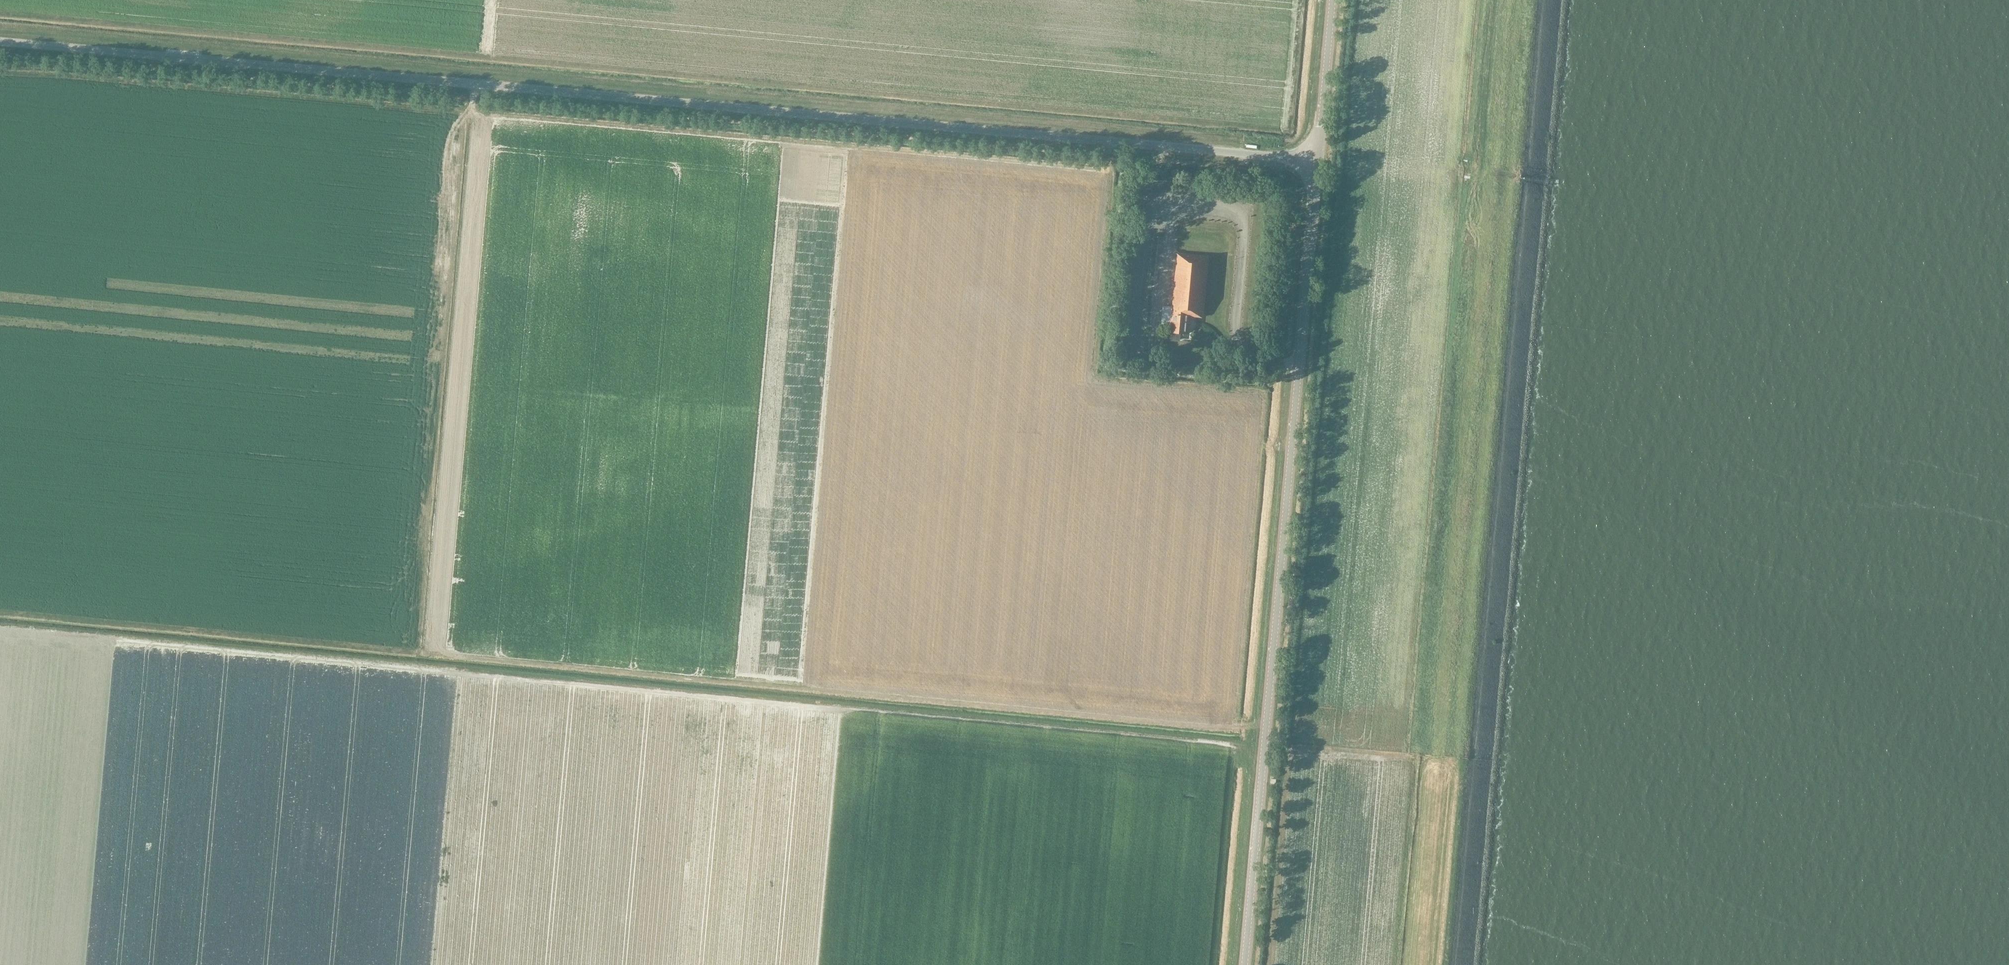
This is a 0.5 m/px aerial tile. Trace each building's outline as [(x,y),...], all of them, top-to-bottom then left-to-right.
[(1136,210),(1135,224),(1144,225),(1145,211),(1136,210)] [(1169,340),(1179,341),(1180,333),(1187,334),(1189,317),(1203,318),(1204,314),(1202,314),(1208,257),(1176,254),(1169,332),(1171,332),(1169,340)]
